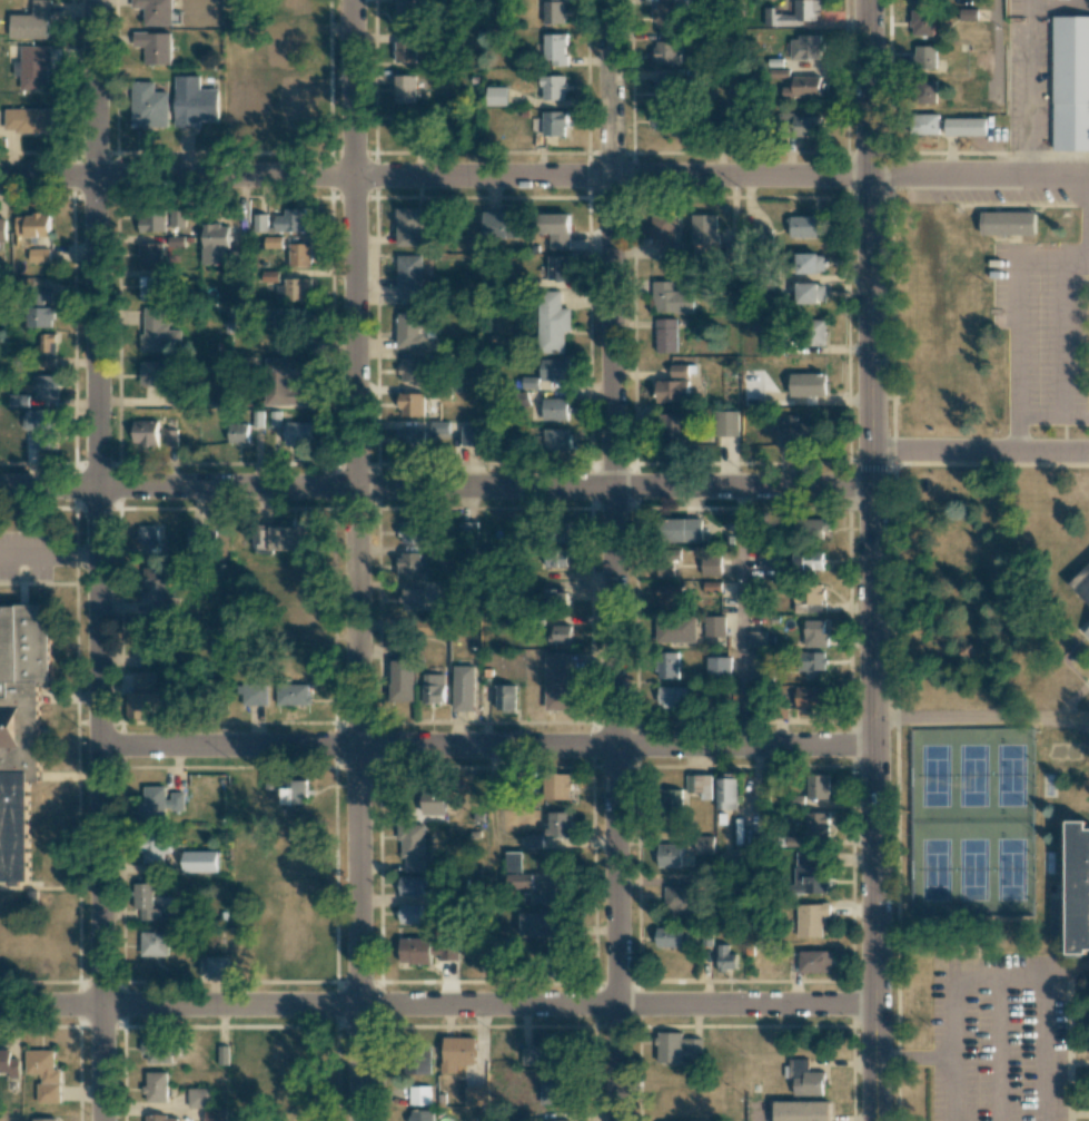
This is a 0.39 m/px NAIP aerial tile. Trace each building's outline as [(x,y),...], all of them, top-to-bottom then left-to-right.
[(49,39),(50,0),(33,0),(32,15),(10,14),(9,38),(49,39)] [(144,25),(172,25),(173,0),(131,0),(131,8),(144,8),(144,25)] [(277,13),(296,14),(297,2),(304,2),(304,0),(278,0),(277,13)] [(392,22),(417,21),(416,5),(408,5),(408,0),(392,0),(392,22)] [(565,24),(565,2),(560,2),(560,0),(544,0),(544,24),(565,24)] [(657,26),(676,25),(676,0),(656,0),(657,26)] [(800,20),(819,21),(820,0),(795,0),(794,14),(774,14),(774,8),(763,8),(763,26),(800,26),(800,20)] [(910,10),(911,36),(934,35),(933,9),(910,10)] [(976,9),(959,9),(958,20),(976,20),(976,9)] [(1051,18),(1088,17),(1088,151),(1052,151),(1051,18)] [(171,65),(171,33),(132,32),(132,47),(144,47),(144,65),(171,65)] [(678,64),(678,32),(656,32),(656,64),(678,64)] [(544,34),(544,65),(567,65),(567,34),(544,34)] [(821,36),(790,37),(791,59),(822,59),(821,36)] [(414,62),(414,42),(394,41),(393,62),(414,62)] [(49,47),(21,46),(21,62),(14,62),(13,76),(21,76),(21,90),(49,91),(49,47)] [(936,46),(914,46),(914,69),(935,69),(936,46)] [(218,121),(218,89),(200,89),(200,75),(174,76),(175,128),(200,127),(200,121),(218,121)] [(414,75),(394,75),(394,103),(415,103),(414,75)] [(566,75),(542,76),(542,100),(566,99),(566,75)] [(820,77),(793,76),(792,96),(820,97),(820,77)] [(936,104),(936,80),(916,80),(916,104),(936,104)] [(168,127),(168,92),(154,92),(154,82),(132,81),(131,127),(168,127)] [(655,104),(675,104),(674,81),(654,81),(655,104)] [(507,87),(487,87),(487,105),(507,106),(507,87)] [(52,108),(4,109),(5,133),(52,132),(52,108)] [(543,111),(544,136),(567,135),(567,111),(543,111)] [(654,131),(673,131),(673,111),(654,111),(654,131)] [(912,115),(938,115),(938,121),(943,121),(943,118),(984,118),(986,136),(943,136),(943,128),(938,128),(938,136),(910,136),(910,120),(912,120),(912,115)] [(794,136),(821,136),(820,116),(793,116),(794,136)] [(421,208),(396,209),(397,246),(422,246),(421,208)] [(185,209),(171,209),(170,227),(185,227),(185,209)] [(311,209),(274,211),(275,233),(312,231),(311,209)] [(139,232),(166,231),(165,210),(147,211),(147,217),(139,218),(139,232)] [(483,238),(525,238),(526,213),(484,213),(483,238)] [(570,213),(539,214),(540,234),(550,234),(551,250),(570,249),(570,213)] [(979,213),(1033,215),(1033,237),(979,235),(979,213)] [(50,236),(50,214),(16,215),(16,237),(50,236)] [(267,214),(253,215),(253,232),(267,232),(267,214)] [(659,253),(675,253),(676,215),(650,214),(649,244),(659,244),(659,253)] [(718,215),(692,214),(691,244),(717,245),(718,215)] [(820,215),(790,216),(791,239),(820,238),(820,215)] [(227,224),(202,225),(202,265),(227,265),(227,224)] [(162,243),(140,243),(139,266),(162,266),(162,243)] [(288,267),(310,267),(310,244),(289,244),(288,267)] [(49,249),(29,249),(28,262),(49,262),(49,249)] [(826,273),(825,253),(792,254),(792,274),(826,273)] [(397,297),(421,297),(421,255),(397,256),(397,297)] [(568,255),(547,256),(548,280),(569,279),(568,255)] [(278,271),(262,271),(261,282),(277,282),(278,271)] [(139,300),(164,301),(164,278),(140,277),(139,300)] [(304,301),(304,291),(310,291),(310,278),(285,279),(285,302),(304,301)] [(49,301),(50,289),(35,289),(35,279),(28,279),(27,300),(49,301)] [(694,290),(673,290),(673,281),(653,281),(654,313),(694,312),(694,290)] [(826,284),(798,284),(798,303),(826,304),(826,284)] [(564,352),(564,332),(570,332),(570,308),(561,308),(561,291),(538,292),(538,353),(564,352)] [(25,327),(52,328),(52,308),(25,307),(25,327)] [(142,351),(180,351),(180,329),(165,330),(165,308),(141,308),(142,351)] [(270,330),(297,329),(296,308),(269,309),(270,330)] [(425,349),(426,338),(433,338),(434,315),(398,314),(397,348),(425,349)] [(656,352),(677,352),(676,319),(656,319),(656,352)] [(826,345),(825,320),(806,320),(807,346),(826,345)] [(54,333),(38,334),(38,365),(55,365),(54,333)] [(277,354),(298,352),(297,334),(276,336),(277,354)] [(267,406),(306,405),(305,384),(306,384),(306,358),(266,359),(267,406)] [(422,359),(400,359),(400,382),(423,381),(422,359)] [(540,379),(569,380),(569,360),(541,359),(540,379)] [(167,362),(139,362),(140,386),(167,385),(167,362)] [(689,365),(671,365),(671,376),(689,376),(689,365)] [(791,397),(826,396),(826,373),(791,374),(791,397)] [(57,376),(34,375),(34,398),(56,399),(57,376)] [(688,380),(653,381),(653,403),(689,402),(688,380)] [(399,417),(423,416),(423,393),(399,394),(399,417)] [(543,420),(567,421),(567,399),(543,398),(543,420)] [(55,410),(24,409),(23,430),(31,430),(30,448),(54,449),(55,410)] [(714,411),(715,437),(738,436),(738,411),(714,411)] [(686,437),(687,414),(661,413),(660,437),(686,437)] [(796,414),(777,415),(778,447),(818,446),(817,424),(797,424),(796,414)] [(157,445),(157,421),(132,421),(132,446),(157,445)] [(448,421),(430,422),(430,441),(448,441),(448,421)] [(311,422),(284,422),(284,444),(311,444),(311,422)] [(248,424),(229,423),(228,443),(248,443),(248,424)] [(482,446),(481,426),(459,427),(460,447),(482,446)] [(423,449),(424,428),(399,427),(399,448),(423,449)] [(569,452),(569,429),(544,429),(544,452),(569,452)] [(176,446),(176,430),(164,430),(165,446),(176,446)] [(828,536),(829,520),(794,518),(793,535),(828,536)] [(702,541),(702,519),(665,519),(665,542),(702,541)] [(425,543),(425,522),(399,523),(399,544),(425,543)] [(158,543),(158,526),(138,527),(138,544),(158,543)] [(270,526),(269,550),(313,551),(313,527),(270,526)] [(187,552),(209,552),(209,529),(187,529),(187,552)] [(779,551),(760,551),(760,567),(779,568),(779,551)] [(795,551),(794,564),(804,564),(804,571),(824,571),(824,551),(795,551)] [(546,567),(567,567),(567,552),(546,553),(546,567)] [(399,578),(429,579),(430,554),(399,553),(399,578)] [(702,575),(721,575),(721,555),(702,555),(702,575)] [(673,577),(674,565),(656,564),(655,576),(673,577)] [(1070,584),(1088,604),(1088,566),(1070,584)] [(309,567),(286,567),(287,592),(310,591),(309,567)] [(168,599),(168,568),(143,568),(142,599),(168,599)] [(676,595),(682,596),(683,586),(655,585),(655,608),(676,609),(676,595)] [(824,604),(824,585),(796,585),(796,603),(824,604)] [(424,589),(402,589),(402,610),(423,611),(424,589)] [(560,589),(547,589),(546,600),(560,601),(560,589)] [(825,612),(824,604),(795,605),(795,613),(825,612)] [(308,632),(309,606),(285,605),(284,631),(308,632)] [(28,881),(0,882),(0,617),(0,608),(41,607),(41,614),(50,614),(51,684),(39,684),(40,784),(26,784),(28,881)] [(695,616),(657,618),(657,643),(696,642),(695,616)] [(725,616),(705,617),(705,637),(725,636),(725,616)] [(806,620),(805,647),(828,647),(828,632),(824,631),(824,621),(806,620)] [(571,644),(571,626),(553,626),(553,644),(571,644)] [(766,632),(748,631),(748,648),(766,649),(766,632)] [(679,652),(657,652),(657,678),(678,678),(679,652)] [(825,652),(805,652),(805,679),(815,679),(815,670),(826,670),(825,652)] [(568,711),(567,653),(545,653),(545,711),(568,711)] [(731,657),(707,657),(707,677),(731,678),(731,657)] [(412,661),(389,660),(388,702),(412,702),(412,661)] [(473,711),(474,666),(454,665),(453,711),(473,711)] [(127,718),(149,718),(149,707),(163,707),(163,692),(156,692),(155,672),(133,672),(133,693),(127,693),(127,718)] [(423,703),(444,703),(444,674),(423,674),(423,703)] [(241,705),(266,706),(266,685),(236,684),(236,695),(241,696),(241,705)] [(277,705),(309,705),(309,684),(277,684),(277,705)] [(497,711),(515,711),(514,685),(496,686),(497,711)] [(687,686),(658,687),(659,708),(688,708),(687,686)] [(797,686),(796,708),(825,709),(825,687),(797,686)] [(570,800),(571,774),(548,773),(547,799),(570,800)] [(711,775),(687,775),(687,793),(702,793),(702,799),(711,799),(711,775)] [(827,799),(827,775),(807,776),(807,800),(827,799)] [(307,780),(284,780),(283,804),(306,805),(307,780)] [(184,793),(167,792),(167,787),(143,786),(143,804),(137,804),(137,819),(166,820),(166,811),(184,811),(184,793)] [(447,814),(446,791),(420,792),(421,815),(447,814)] [(803,807),(803,796),(787,795),(787,807),(803,807)] [(571,838),(571,812),(547,812),(548,838),(571,838)] [(805,836),(828,837),(829,813),(805,812),(805,836)] [(405,871),(424,872),(425,858),(424,858),(424,825),(399,824),(399,858),(405,858),(405,871)] [(1069,825),(1088,824),(1088,834),(1088,960),(1071,960),(1069,825)] [(760,826),(734,826),(734,846),(760,846),(760,826)] [(164,863),(163,853),(170,853),(170,834),(142,834),(143,863),(164,863)] [(714,853),(714,836),(696,836),(696,853),(714,853)] [(659,867),(681,867),(681,844),(658,845),(659,867)] [(218,872),(218,852),(183,852),(183,873),(218,872)] [(520,852),(504,852),(505,873),(521,873),(520,852)] [(827,893),(827,867),(817,867),(817,852),(795,852),(794,893),(827,893)] [(506,874),(506,891),(531,890),(531,873),(506,874)] [(399,896),(423,895),(422,876),(399,877),(399,896)] [(566,881),(539,881),(539,895),(530,895),(530,904),(566,904),(566,881)] [(153,884),(133,883),(133,909),(141,909),(141,920),(159,920),(159,908),(153,908),(153,884)] [(666,919),(691,918),(691,899),(694,899),(693,886),(665,887),(666,919)] [(797,904),(797,938),(823,937),(823,917),(830,917),(829,904),(797,904)] [(421,905),(400,905),(399,923),(421,924),(421,905)] [(518,913),(518,937),(567,936),(566,912),(518,913)] [(688,947),(688,929),(656,929),(656,947),(688,947)] [(167,957),(167,933),(141,932),(141,956),(167,957)] [(457,960),(457,945),(431,944),(431,938),(400,938),(400,963),(430,964),(430,955),(440,955),(440,960),(457,960)] [(736,970),(736,953),(728,953),(728,945),(718,945),(718,970),(736,970)] [(800,972),(832,973),(832,951),(800,951),(800,972)] [(227,956),(206,956),(205,976),(227,976),(227,956)] [(702,1038),(682,1038),(682,1033),(658,1032),(657,1063),(681,1063),(681,1047),(688,1048),(687,1057),(702,1057),(702,1038)] [(475,1038),(442,1037),(442,1073),(456,1073),(456,1065),(475,1066),(475,1038)] [(139,1063),(169,1063),(169,1041),(139,1042),(139,1063)] [(542,1066),(560,1065),(559,1042),(542,1043),(542,1066)] [(228,1065),(228,1046),(218,1046),(218,1065),(228,1065)] [(533,1065),(533,1048),(523,1047),(522,1065),(533,1065)] [(9,1073),(9,1078),(19,1078),(19,1059),(10,1059),(9,1049),(0,1050),(0,1073),(9,1073)] [(25,1074),(37,1075),(37,1103),(59,1103),(60,1070),(53,1070),(53,1051),(25,1050),(25,1074)] [(430,1053),(407,1052),(406,1074),(429,1075),(430,1053)] [(789,1060),(809,1061),(809,1072),(825,1072),(825,1098),(792,1098),(792,1080),(785,1080),(785,1066),(789,1066),(789,1060)] [(167,1072),(145,1072),(145,1102),(167,1102),(167,1072)] [(542,1104),(569,1103),(568,1082),(541,1083),(542,1104)] [(409,1105),(429,1105),(430,1086),(409,1086),(409,1105)] [(212,1088),(188,1088),(188,1108),(212,1108),(212,1088)] [(661,1116),(683,1115),(682,1093),(660,1093),(661,1116)] [(774,1102),(775,1120),(830,1120),(830,1102),(774,1102)] [(205,1109),(205,1120),(226,1120),(226,1109),(205,1109)] [(432,1111),(410,1110),(410,1120),(432,1120),(432,1111)]
